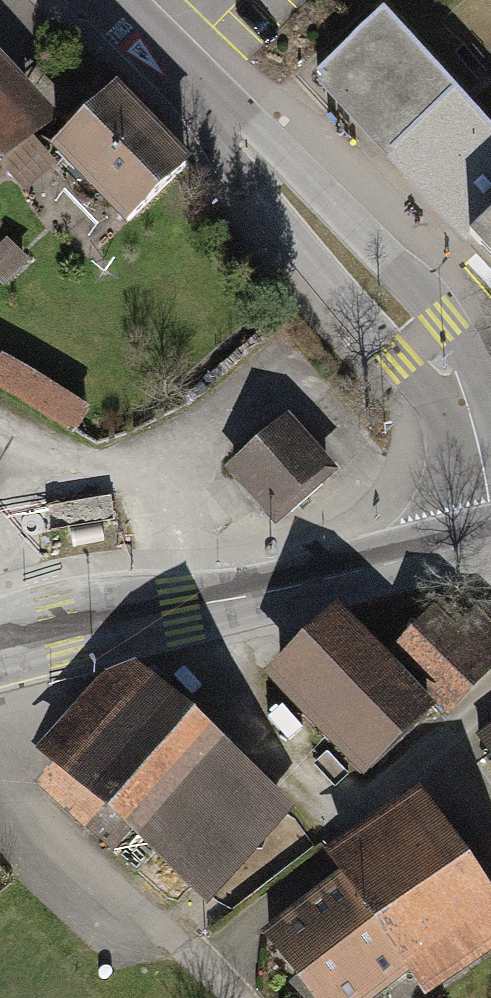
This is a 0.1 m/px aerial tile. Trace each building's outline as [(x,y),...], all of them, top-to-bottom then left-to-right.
[(385,19),(314,83),(490,275),(490,134),(385,19)] [(64,119),(0,52),(0,180),(64,119)] [(204,162),(125,84),(51,157),(129,236),(204,162)] [(2,350),(0,353),(0,390),(73,434),(91,404),(2,350)] [(343,475),(294,415),(229,467),(278,528),(343,475)] [(463,590),(392,658),(452,720),(490,682),(490,619),(463,590)] [(345,609),(272,679),(390,801),(463,731),(452,720),(392,658),(345,609)] [(314,827),(128,654),(37,752),(223,924),(314,827)] [(481,735),(490,749),(490,729),(481,735)] [(430,791),(337,858),(352,879),(268,940),(310,997),(393,997),(413,983),(424,997),(446,997),(490,965),(490,875),(430,791)]
